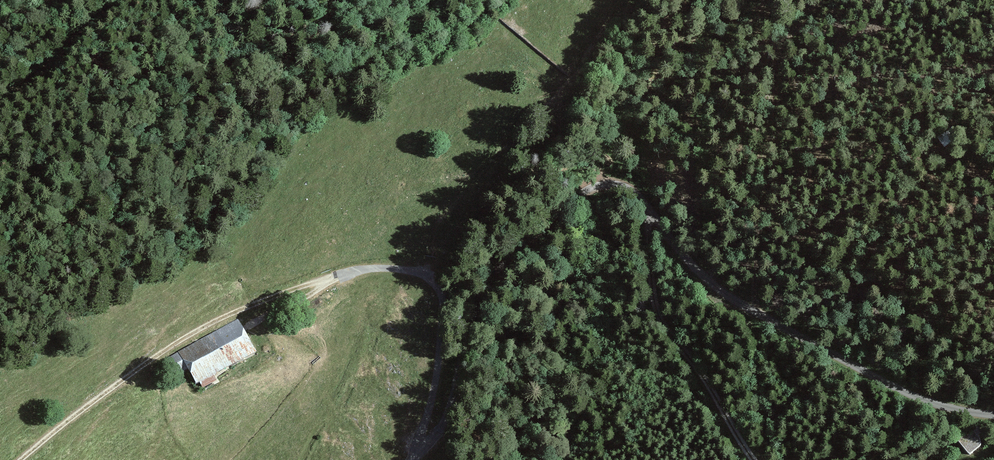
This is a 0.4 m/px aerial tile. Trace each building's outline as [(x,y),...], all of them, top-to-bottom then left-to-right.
[(945,149),(960,137),(953,127),(938,140),(945,149)] [(199,385),(260,347),(240,318),(183,353),(199,385)] [(976,432),(972,428),(958,441),(972,457),(984,447),(984,441),(980,436),(983,433),(979,427),(976,432)]
